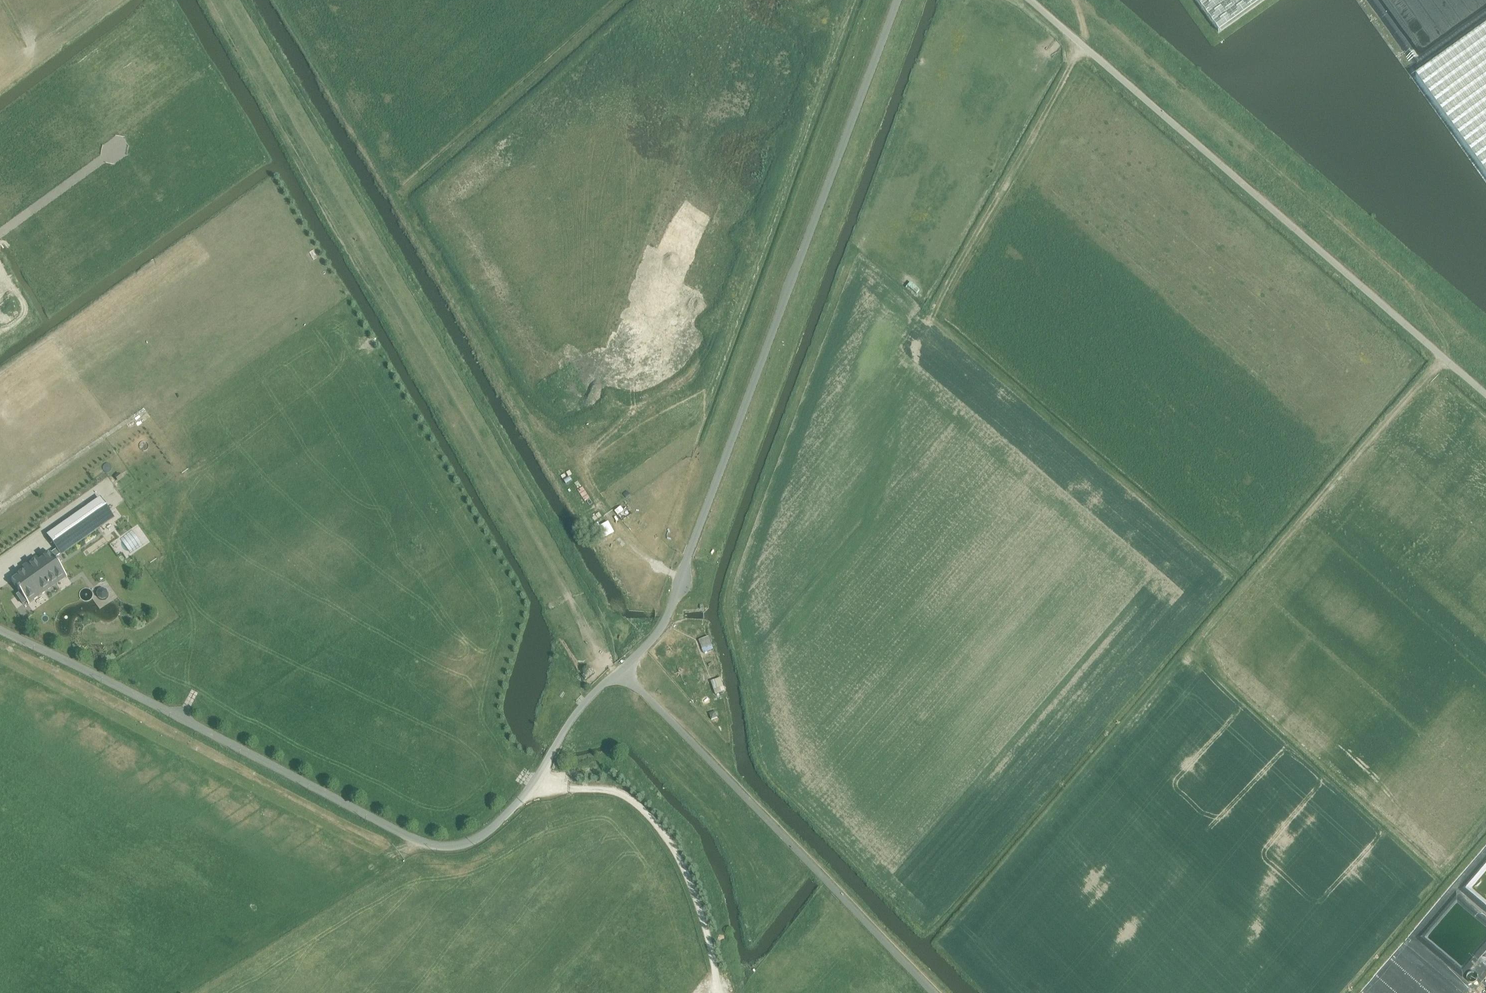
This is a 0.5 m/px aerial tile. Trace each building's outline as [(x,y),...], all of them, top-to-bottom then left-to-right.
[(1219,33),(1265,0),(1196,0),(1219,33)] [(1416,77),(1485,174),(1485,27),(1416,77)] [(100,499),(47,536),(56,549),(50,554),(54,560),(113,518),(100,499)] [(605,538),(616,532),(609,521),(599,527),(605,538)] [(20,555),(26,563),(36,555),(30,547),(20,555)] [(25,572),(11,581),(20,594),(17,596),(23,605),(26,602),(28,605),(45,593),(42,590),(62,576),(56,568),(59,567),(54,560),(50,554),(39,562),(36,558),(24,567),(27,570),(25,572)] [(708,637),(699,640),(703,654),(713,651),(708,637)] [(720,679),(711,682),(715,696),(725,693),(720,679)]
